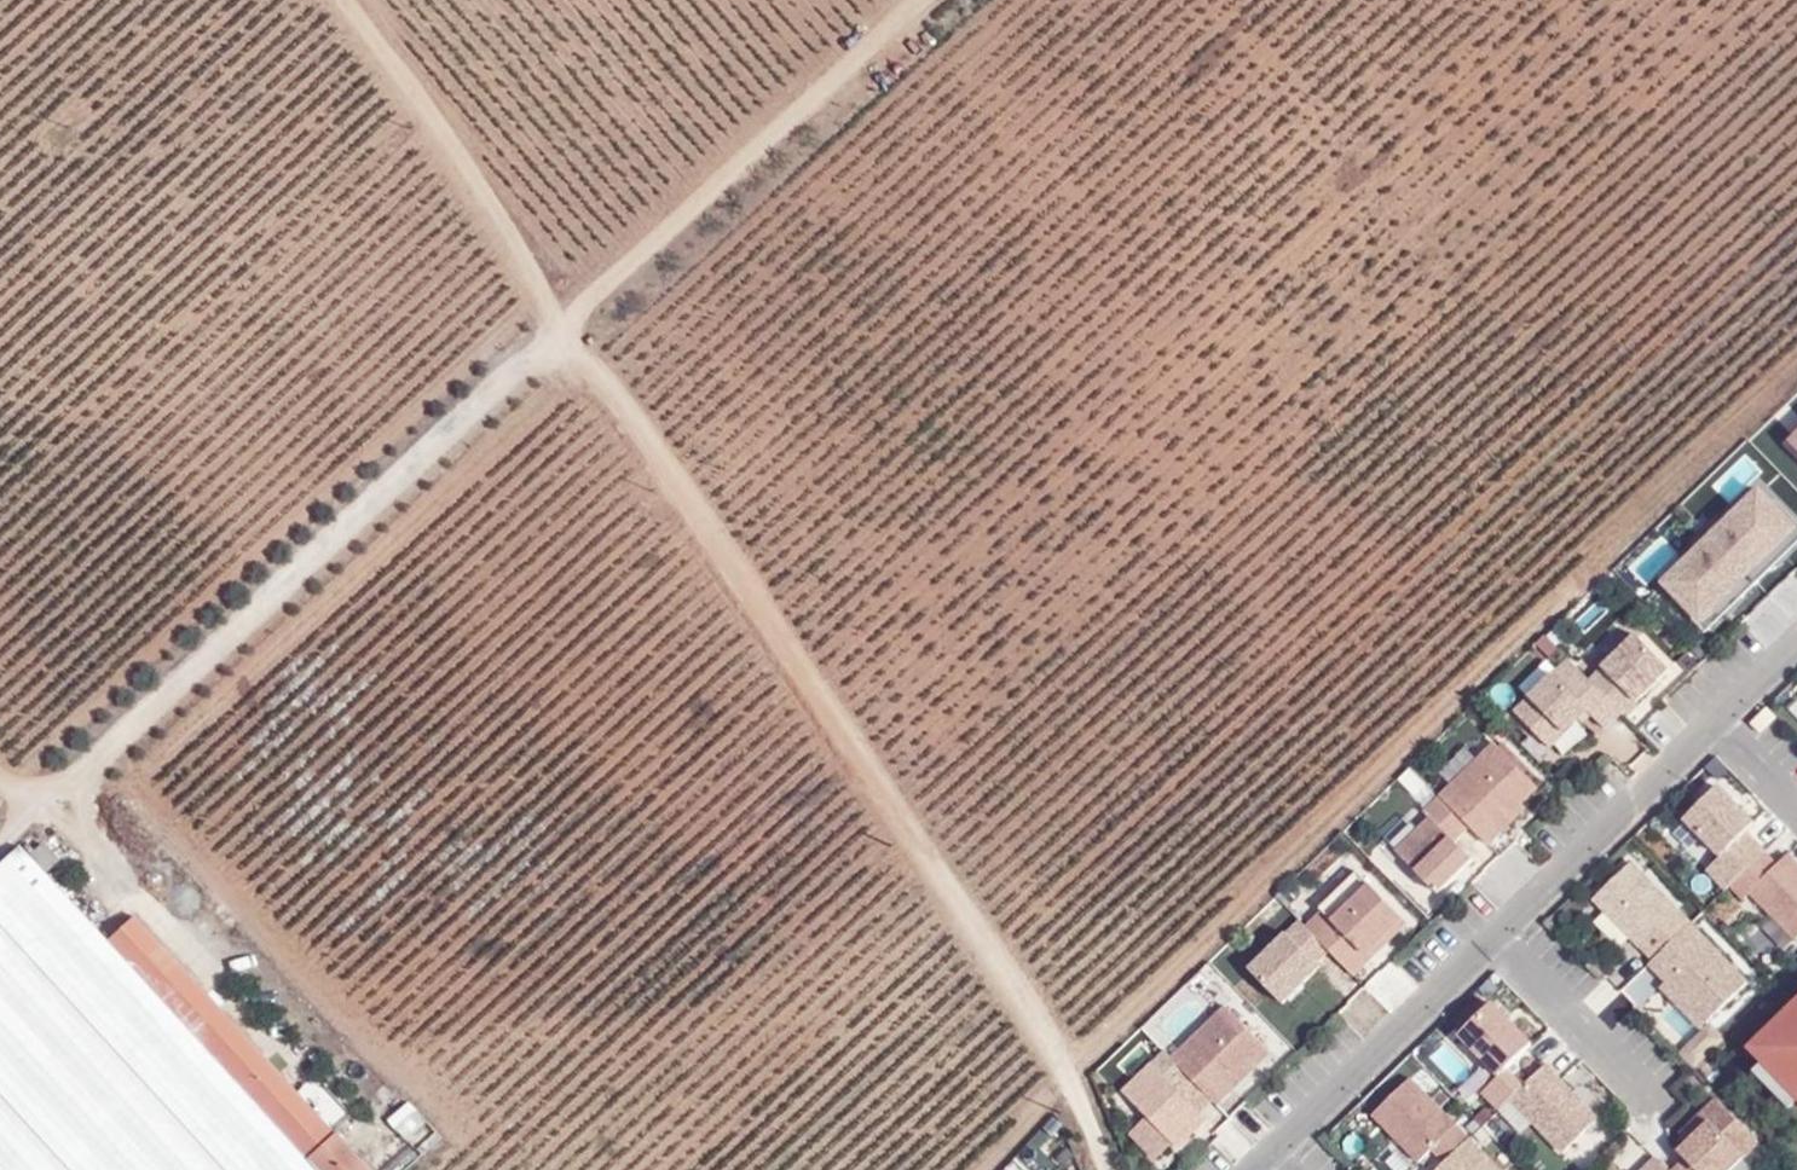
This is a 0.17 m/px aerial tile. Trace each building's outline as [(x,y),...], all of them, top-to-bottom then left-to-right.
[(1796,521),(1796,518),(1758,478),(1658,577),(1703,615),(1796,521)] [(1604,663),(1590,675),(1622,711),(1637,699),(1635,696),(1673,664),(1636,626),(1600,660),(1604,663)] [(1569,654),(1553,666),(1588,707),(1604,725),(1622,711),(1590,675),(1569,654)] [(1526,689),(1529,692),(1511,708),(1549,746),(1565,729),(1588,707),(1553,666),(1526,689)] [(1495,739),(1441,792),(1473,825),(1489,843),(1527,804),(1523,801),(1539,784),(1495,739)] [(1720,782),(1683,816),(1719,851),(1755,818),(1720,782)] [(1441,792),(1427,806),(1434,815),(1457,838),(1473,825),(1441,792)] [(1434,815),(1395,847),(1438,891),(1474,856),(1457,838),(1434,815)] [(1748,828),(1705,868),(1727,887),(1766,849),(1748,828)] [(49,869),(58,861),(41,843),(32,850),(49,869)] [(0,864),(0,1169),(315,1169),(305,1159),(333,1132),(133,916),(105,941),(18,847),(0,864)] [(1766,849),(1727,887),(1741,899),(1747,893),(1777,861),(1766,849)] [(1777,861),(1747,893),(1774,914),(1762,927),(1784,947),(1796,934),(1796,859),(1788,850),(1777,861)] [(1633,860),(1592,896),(1639,943),(1679,907),(1633,860)] [(1368,879),(1330,913),(1363,948),(1401,911),(1368,879)] [(1330,913),(1324,907),(1308,922),(1353,973),(1410,919),(1401,911),(1363,948),(1330,913)] [(1679,907),(1639,943),(1668,977),(1661,984),(1699,1025),(1750,978),(1679,907)] [(1321,961),(1289,929),(1251,970),(1280,1003),(1321,961)] [(1744,1039),(1761,1056),(1756,1062),(1796,1103),(1796,987),(1744,1039)] [(1531,1035),(1495,1000),(1458,1035),(1494,1067),(1531,1035)] [(1225,1002),(1173,1052),(1216,1098),(1219,1101),(1272,1048),(1225,1002)] [(1165,1049),(1152,1062),(1199,1110),(1216,1098),(1173,1052),(1165,1049)] [(1525,1082),(1499,1108),(1523,1132),(1536,1123),(1562,1151),(1601,1113),(1547,1060),(1525,1082)] [(1152,1062),(1123,1091),(1145,1115),(1169,1141),(1175,1147),(1207,1117),(1199,1110),(1152,1062)] [(1525,1082),(1510,1068),(1484,1093),(1499,1108),(1525,1082)] [(1457,1119),(1411,1077),(1375,1117),(1418,1160),(1431,1146),(1457,1119)] [(1671,1141),(1684,1152),(1702,1169),(1724,1169),(1760,1139),(1715,1095),(1671,1141)] [(402,1140),(425,1122),(407,1098),(384,1116),(402,1140)] [(1169,1141),(1145,1115),(1132,1130),(1156,1154),(1169,1141)] [(1457,1119),(1431,1146),(1445,1161),(1435,1169),(1505,1169),(1457,1119)] [(333,1132),(305,1159),(315,1169),(369,1169),(333,1132)] [(1684,1152),(1669,1167),(1654,1154),(1637,1169),(1702,1169),(1684,1152)]
